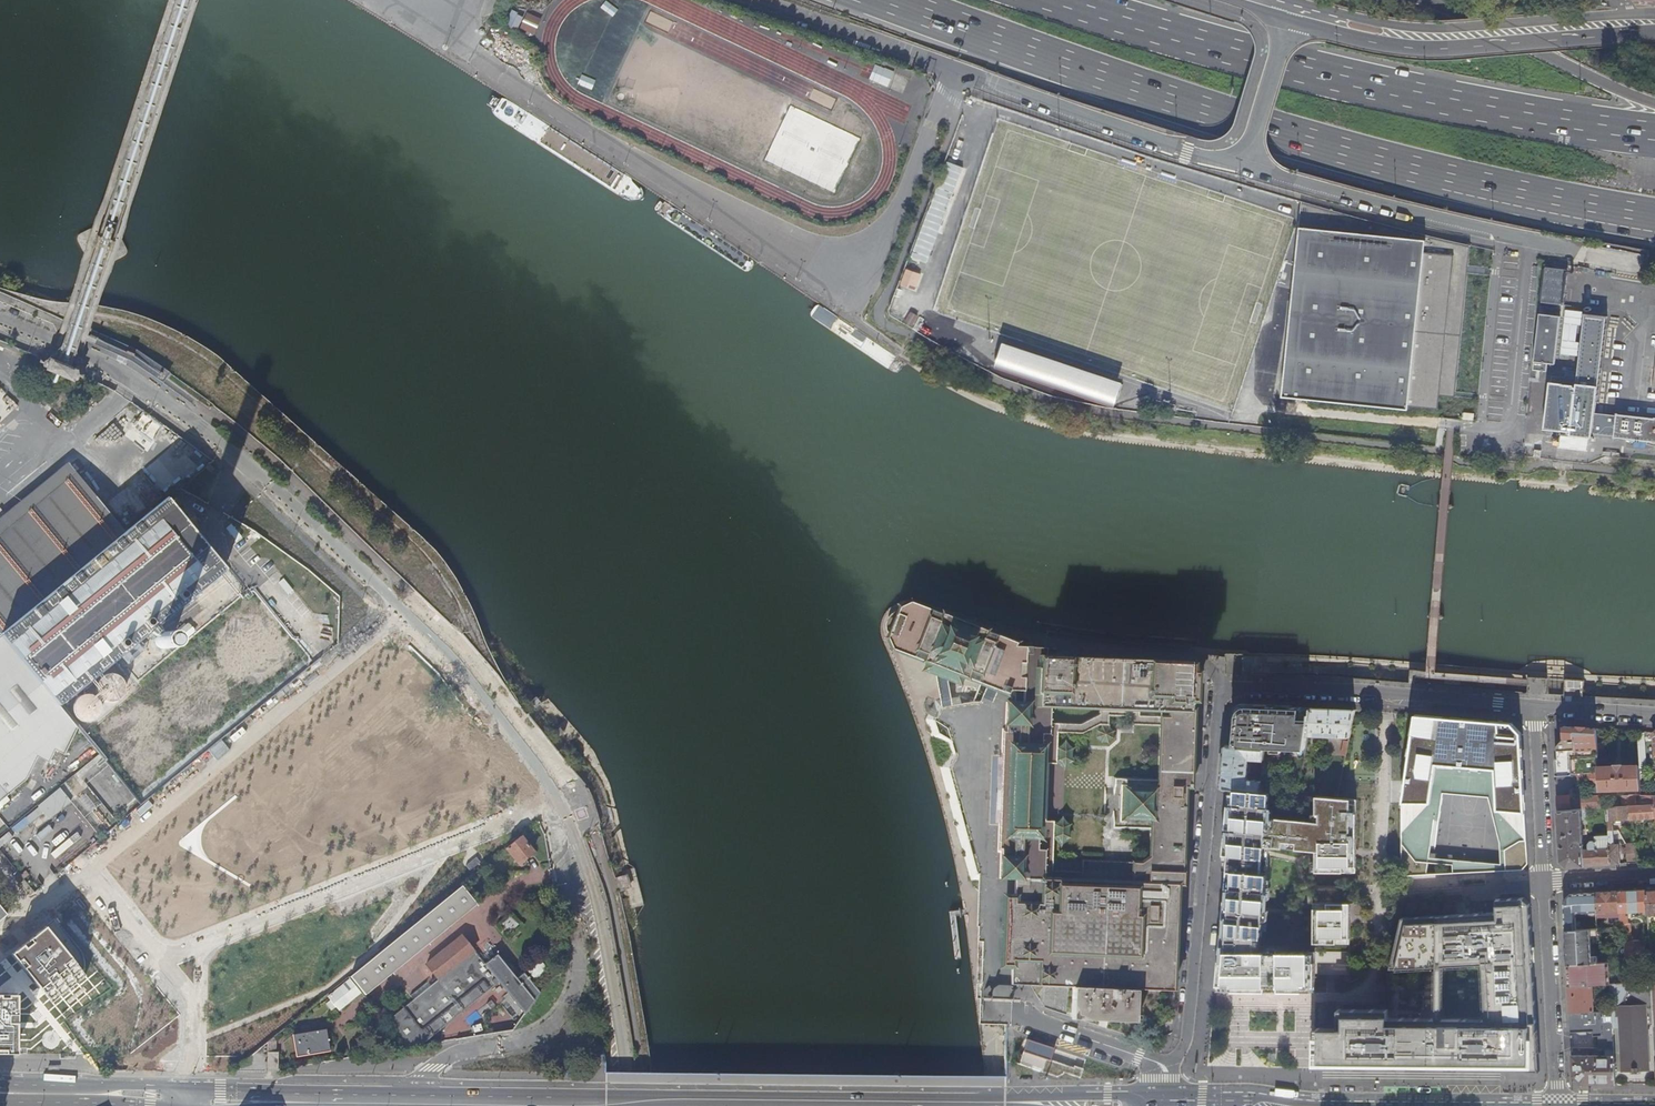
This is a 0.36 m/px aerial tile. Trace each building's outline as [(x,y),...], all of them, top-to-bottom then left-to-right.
[(605,5),(602,13),(615,19),(619,11),(605,5)] [(518,30),(525,15),(513,11),(507,25),(518,30)] [(535,37),(543,20),(528,13),(520,30),(535,37)] [(876,64),(870,80),(888,87),(895,72),(876,64)] [(591,90),(595,80),(582,75),(578,84),(591,90)] [(962,167),(947,161),(911,256),(926,262),(962,167)] [(1425,240),(1299,229),(1283,396),(1408,409),(1409,404),(1438,407),(1453,267),(1453,256),(1424,254),(1425,240)] [(1565,269),(1545,267),(1541,302),(1561,305),(1565,269)] [(909,268),(904,285),(919,290),(925,274),(909,268)] [(915,314),(907,309),(901,319),(910,324),(915,314)] [(1561,316),(1541,314),(1533,370),(1547,372),(1548,363),(1555,364),(1561,316)] [(1594,433),(1597,412),(1607,316),(1584,314),(1576,385),(1549,382),(1545,428),(1569,431),(1569,432),(1594,436),(1594,433)] [(1003,345),(996,363),(1047,380),(1115,403),(1122,385),(1108,380),(1107,383),(1082,374),(1083,372),(1069,367),(1068,369),(1055,365),(1056,363),(1043,358),(1042,361),(1015,351),(1016,349),(1003,345)] [(72,380),(77,367),(48,355),(43,368),(72,380)] [(1594,433),(1615,436),(1618,414),(1597,412),(1594,433)] [(1618,414),(1615,436),(1653,440),(1653,441),(1654,441),(1654,417),(1618,413),(1618,414)] [(0,536),(0,634),(124,532),(76,473),(0,536)] [(0,634),(0,635),(58,705),(113,660),(120,669),(215,590),(212,586),(227,573),(167,499),(165,498),(124,532),(0,634)] [(1044,649),(1013,647),(1014,644),(919,608),(908,603),(896,608),(888,630),(885,640),(889,651),(901,655),(927,665),(925,670),(957,682),(959,677),(1007,696),(1009,691),(1012,692),(1013,680),(1014,675),(1016,672),(1019,670),(1022,669),(1038,669),(1186,674),(1186,665),(1044,660),(1044,649)] [(58,705),(0,635),(0,800),(24,780),(37,756),(48,762),(54,751),(63,755),(77,728),(58,705)] [(1189,702),(1191,674),(1187,674),(1186,674),(1038,669),(1022,669),(1019,670),(1016,672),(1014,675),(1013,680),(1012,692),(1014,692),(1006,879),(1015,879),(1014,898),(1013,923),(1010,923),(1010,941),(1012,941),(1012,966),(1011,985),(1030,986),(1043,700),(1185,704),(1186,702),(1189,702)] [(131,687),(131,685),(131,682),(130,679),(129,677),(128,675),(126,673),(124,672),(121,670),(119,670),(116,670),(114,670),(111,670),(109,671),(107,673),(105,675),(103,677),(102,679),(102,682),(101,684),(102,687),(102,689),(103,692),(105,694),(107,696),(109,697),(111,698),(114,699),(116,699),(119,699),(121,698),(124,697),(126,696),(128,694),(129,692),(130,690),(131,687)] [(941,704),(962,703),(961,683),(940,684),(941,704)] [(102,711),(102,708),(102,706),(101,703),(100,701),(98,698),(96,697),(94,695),(91,694),(89,693),(86,693),(84,694),(81,695),(79,696),(77,698),(75,700),(73,702),(72,704),(72,707),(72,710),(73,712),(73,715),(75,717),(77,719),(79,721),(81,722),(84,723),(86,723),(89,723),(92,723),(94,721),(96,720),(98,718),(100,716),(101,714),(102,711)] [(1185,710),(1185,704),(1043,700),(1030,986),(1073,987),(1136,989),(1172,991),(1176,885),(1181,885),(1182,860),(1185,788),(1191,789),(1193,710),(1185,710)] [(1445,713),(1445,703),(1423,703),(1423,712),(1445,713)] [(1000,879),(1006,879),(1013,704),(1006,704),(1005,731),(1002,731),(998,851),(1001,852),(1000,879)] [(1266,748),(1271,707),(1253,706),(1243,706),(1243,708),(1241,708),(1239,710),(1239,712),(1238,712),(1234,747),(1265,750),(1266,748)] [(1308,736),(1313,708),(1271,707),(1266,748),(1306,749),(1308,736)] [(1349,738),(1354,716),(1355,710),(1336,709),(1313,708),(1308,736),(1319,736),(1319,735),(1339,736),(1339,737),(1349,738)] [(1528,864),(1522,733),(1512,723),(1415,715),(1402,803),(1402,875),(1523,870),(1528,864)] [(1599,772),(1599,768),(1597,729),(1581,728),(1563,726),(1564,739),(1558,745),(1558,758),(1556,758),(1557,775),(1572,774),(1571,758),(1580,758),(1582,774),(1599,772)] [(1648,769),(1646,732),(1638,731),(1639,766),(1640,769),(1648,769)] [(1339,754),(1345,755),(1348,741),(1342,740),(1339,754)] [(1264,760),(1265,750),(1234,747),(1226,746),(1223,770),(1222,787),(1230,788),(1260,791),(1261,781),(1247,779),(1248,772),(1250,773),(1250,765),(1248,765),(1249,758),(1264,760)] [(143,804),(104,753),(0,833),(0,843),(14,861),(21,855),(27,862),(20,867),(36,888),(143,804)] [(1640,769),(1639,766),(1599,768),(1599,772),(1599,773),(1600,783),(1600,787),(1600,790),(1622,789),(1623,791),(1626,791),(1626,789),(1641,788),(1640,769)] [(1600,790),(1600,787),(1595,787),(1596,795),(1570,796),(1570,784),(1577,784),(1600,783),(1599,773),(1577,775),(1576,774),(1572,774),(1557,775),(1558,787),(1559,805),(1559,810),(1590,808),(1601,808),(1600,790)] [(1356,872),(1357,799),(1260,791),(1230,788),(1223,871),(1228,872),(1217,990),(1315,992),(1316,952),(1257,951),(1257,929),(1265,847),(1316,848),(1316,872),(1356,872)] [(1630,819),(1654,817),(1654,814),(1654,795),(1641,795),(1642,805),(1636,805),(1636,795),(1629,796),(1629,806),(1630,819)] [(1612,807),(1629,806),(1629,796),(1623,796),(1623,803),(1612,804),(1612,807)] [(1612,807),(1607,807),(1608,830),(1613,830),(1613,820),(1630,819),(1629,806),(1612,807)] [(1590,808),(1559,810),(1561,838),(1562,861),(1568,867),(1584,866),(1584,850),(1582,820),(1590,820),(1590,819),(1590,808)] [(1609,836),(1611,864),(1620,863),(1621,863),(1619,844),(1614,844),(1613,830),(1608,830),(1609,836)] [(534,851),(521,835),(506,848),(519,864),(534,851)] [(1584,850),(1584,866),(1600,865),(1611,864),(1609,836),(1599,837),(1599,841),(1590,841),(1584,850)] [(1634,844),(1636,860),(1644,859),(1643,843),(1634,843),(1634,844)] [(1626,845),(1628,863),(1633,863),(1636,863),(1636,860),(1634,844),(1626,845)] [(462,884),(351,976),(365,993),(477,903),(462,884)] [(1620,910),(1620,912),(1626,912),(1648,911),(1647,890),(1636,891),(1619,892),(1620,910)] [(1647,890),(1648,911),(1648,914),(1654,913),(1654,890),(1647,890)] [(1610,892),(1596,893),(1597,913),(1607,912),(1607,911),(1620,910),(1619,892),(1610,892)] [(1565,918),(1566,931),(1597,930),(1598,930),(1597,913),(1596,893),(1587,894),(1570,895),(1564,901),(1565,918)] [(1498,913),(1403,918),(1391,968),(1437,969),(1440,1018),(1388,1017),(1388,1009),(1338,1009),(1338,1028),(1315,1028),(1314,1067),(1437,1068),(1540,1069),(1531,903),(1525,897),(1497,899),(1498,913)] [(1005,898),(1003,965),(1012,966),(1012,941),(1010,941),(1010,923),(1013,923),(1014,898),(1005,898)] [(1314,945),(1350,946),(1350,928),(1350,908),(1314,908),(1314,945)] [(1626,917),(1620,917),(1622,942),(1624,941),(1631,941),(1630,924),(1628,924),(1628,916),(1626,917)] [(87,974),(47,926),(14,954),(50,999),(87,974)] [(1566,931),(1567,965),(1616,962),(1615,956),(1599,957),(1598,956),(1593,956),(1592,943),(1598,943),(1597,930),(1566,931)] [(524,1013),(540,992),(524,973),(517,978),(497,954),(485,964),(462,936),(427,963),(439,978),(384,1021),(405,1048),(409,1054),(464,1010),(476,1024),(511,996),(524,1013)] [(1625,961),(1645,960),(1644,940),(1641,940),(1631,941),(1624,941),(1625,961)] [(1609,962),(1567,965),(1568,978),(1569,987),(1593,986),(1610,984),(1609,962)] [(351,979),(329,997),(340,1009),(361,992),(351,979)] [(1616,1006),(1623,1006),(1633,983),(1611,984),(1612,1006),(1616,1006)] [(1569,1002),(1570,1013),(1592,1012),(1601,1011),(1601,1000),(1594,1000),(1593,986),(1569,987),(1569,1002)] [(1136,989),(1073,987),(1072,1016),(1135,1019),(1136,989)] [(20,995),(0,995),(0,1055),(20,1055),(20,995)] [(1623,1006),(1616,1006),(1616,1017),(1619,1017),(1622,1062),(1615,1063),(1615,1072),(1631,1071),(1631,1074),(1641,1074),(1641,1071),(1649,1070),(1648,1035),(1650,1035),(1650,1029),(1648,1029),(1647,1015),(1650,1015),(1649,1004),(1623,1006)] [(1599,1048),(1605,1048),(1614,1048),(1612,1022),(1593,1023),(1592,1012),(1570,1013),(1571,1033),(1598,1031),(1599,1048)] [(326,1029),(293,1034),(296,1056),(329,1050),(326,1029)] [(1079,1077),(1081,1070),(1046,1060),(1050,1047),(1024,1039),(1016,1063),(1055,1075),(1062,1072),(1079,1077)] [(266,1070),(278,1069),(278,1051),(276,1051),(276,1047),(269,1047),(267,1042),(244,1061),(234,1070),(266,1071),(266,1070)] [(1601,1084),(1616,1084),(1615,1072),(1615,1063),(1614,1048),(1605,1048),(1606,1055),(1572,1056),(1572,1064),(1573,1076),(1582,1084),(1601,1084)]
